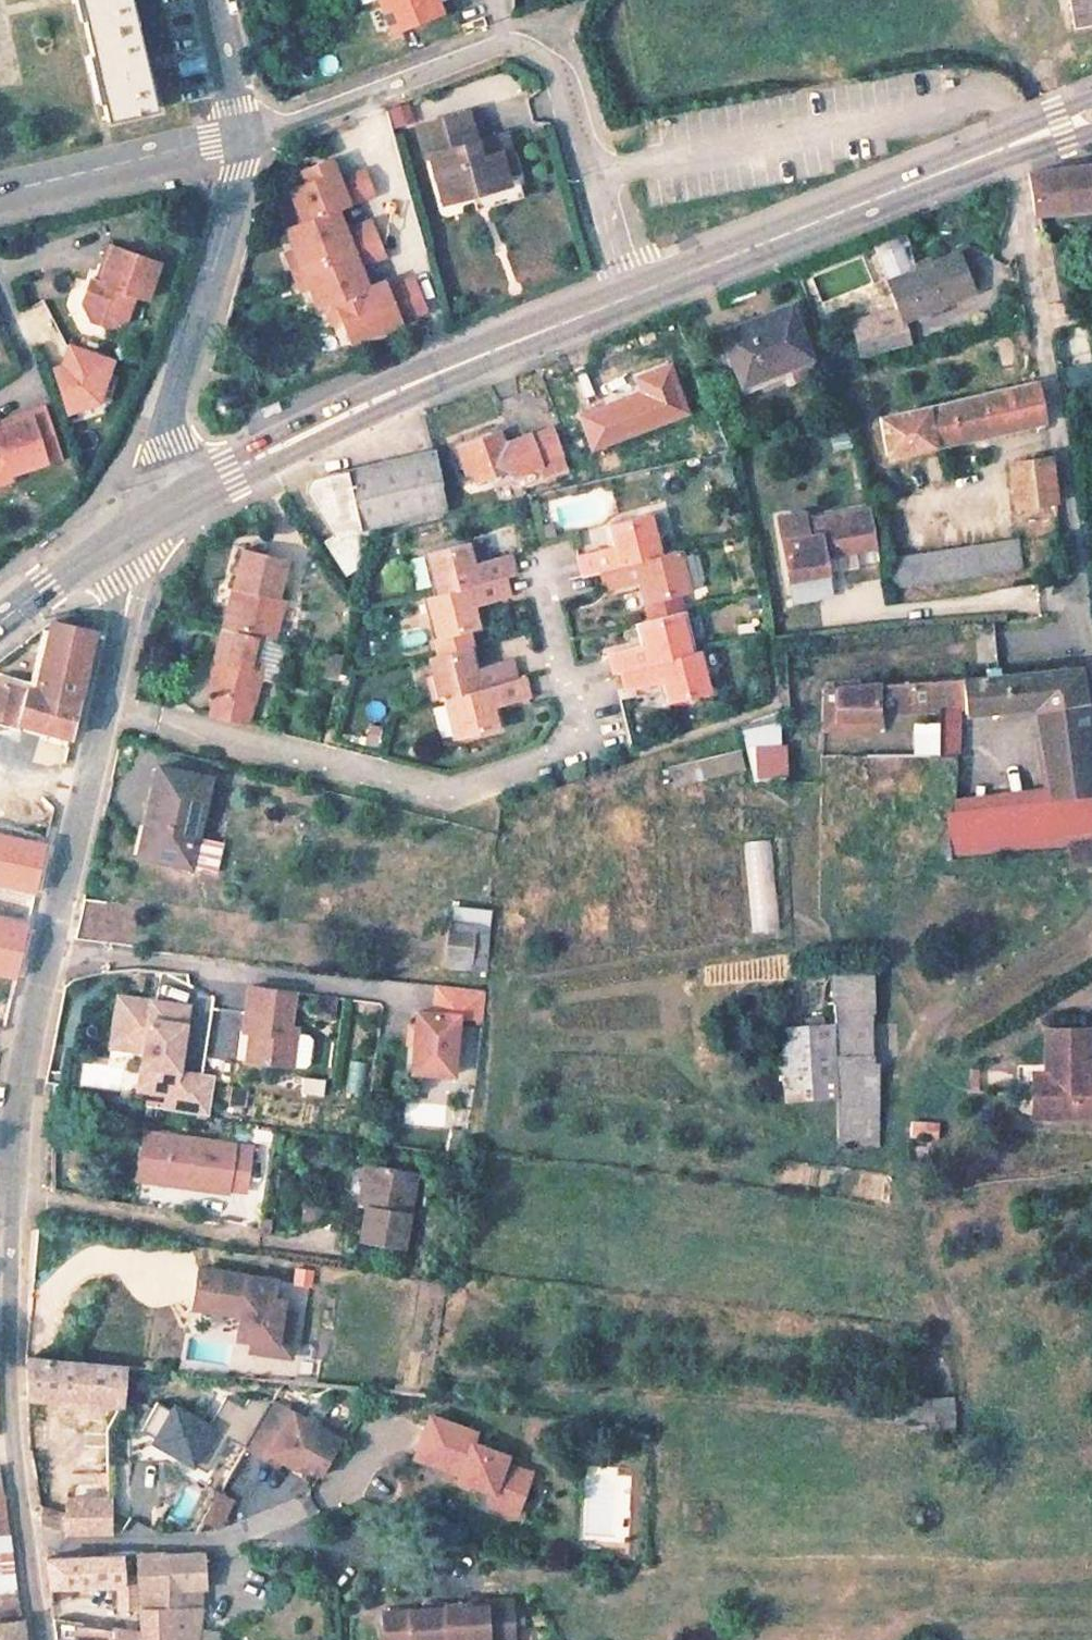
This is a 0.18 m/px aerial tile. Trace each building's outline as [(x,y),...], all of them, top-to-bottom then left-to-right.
[(126,0),(75,0),(97,95),(145,84),(126,0)] [(402,102),(383,107),(388,124),(406,118),(402,102)] [(472,107),(413,124),(422,155),(427,153),(440,200),(470,192),(486,187),(484,182),(515,173),(507,146),(499,148),(495,133),(480,137),(472,107)] [(502,131),(495,133),(499,148),(507,146),(502,131)] [(382,280),(365,286),(357,263),(382,254),(369,219),(344,229),(335,207),(373,192),(366,175),(339,185),(337,179),(328,157),(300,168),(305,181),(287,187),(293,202),(300,220),(290,224),(281,228),(288,247),(304,288),(311,307),(319,304),(329,300),(337,320),(345,340),(423,310),(411,277),(393,283),(394,285),(385,288),(382,280)] [(1091,208),(1091,165),(1027,173),(1034,214),(1091,208)] [(364,169),(337,179),(339,185),(366,175),(364,169)] [(520,194),(515,173),(484,182),(486,187),(470,192),(474,207),(520,194)] [(300,220),(293,202),(283,206),(290,224),(300,220)] [(105,240),(92,276),(87,274),(79,297),(87,316),(103,322),(121,314),(128,292),(137,294),(151,256),(105,240)] [(1067,296),(1054,240),(1038,243),(1048,300),(1067,296)] [(304,288),(288,247),(278,251),(294,291),(304,288)] [(962,256),(888,285),(898,310),(902,321),(976,294),(962,256)] [(393,283),(391,276),(382,280),(385,288),(394,285),(393,283)] [(14,316),(31,344),(58,328),(41,299),(14,316)] [(329,300),(319,304),(327,324),(337,320),(329,300)] [(788,310),(724,336),(742,383),(808,359),(788,310)] [(898,310),(852,322),(861,356),(908,343),(902,321),(898,310)] [(57,362),(49,364),(63,406),(93,398),(106,356),(64,342),(57,362)] [(1091,381),(1091,363),(1091,359),(1057,367),(1062,388),(1091,381)] [(686,418),(667,372),(633,385),(638,401),(580,423),(592,453),(686,418)] [(876,417),(884,453),(1040,418),(1033,383),(876,417)] [(0,423),(0,478),(7,476),(4,470),(53,452),(37,404),(11,413),(13,418),(0,423)] [(13,418),(11,413),(0,417),(0,423),(13,418)] [(475,487),(513,474),(515,480),(541,472),(539,467),(558,460),(547,428),(528,435),(527,432),(502,441),(500,435),(462,447),(475,487)] [(1046,456),(1008,462),(1015,508),(1054,503),(1046,456)] [(450,513),(435,458),(313,489),(309,492),(307,500),(308,501),(337,544),(450,513)] [(669,702),(709,693),(700,651),(689,654),(676,597),(685,595),(675,553),(657,557),(648,518),(606,528),(612,549),(576,558),(580,578),(598,573),(604,594),(642,584),(651,620),(640,623),(645,645),(609,654),(614,674),(622,672),(628,693),(665,684),(669,702)] [(797,527),(776,531),(786,591),(809,588),(826,586),(824,570),(874,561),(869,535),(849,538),(848,527),(798,535),(797,527)] [(1021,569),(1017,539),(885,557),(890,586),(1021,569)] [(464,544),(424,554),(435,596),(424,598),(438,654),(421,658),(432,701),(446,698),(456,737),(498,728),(493,707),(524,699),(520,680),(504,682),(500,664),(463,672),(454,636),(472,631),(467,609),(504,600),(499,580),(511,577),(506,555),(470,565),(464,544)] [(286,564),(243,552),(233,590),(240,592),(231,630),(223,628),(220,628),(211,666),(218,667),(211,695),(205,717),(245,727),(260,666),(252,665),(259,638),(272,641),(281,602),(276,601),(286,564)] [(788,604),(811,600),(809,588),(786,591),(788,604)] [(240,592),(233,590),(223,628),(231,630),(240,592)] [(70,735),(91,633),(91,632),(51,622),(33,692),(0,681),(0,714),(70,735)] [(329,656),(323,674),(339,679),(343,658),(329,656)] [(965,713),(1035,706),(1049,797),(1091,793),(1091,787),(1081,686),(1078,665),(960,679),(964,705),(965,713)] [(204,694),(211,695),(218,667),(211,666),(204,694)] [(960,679),(839,693),(843,727),(882,722),(881,715),(964,705),(960,679)] [(839,693),(823,695),(828,738),(883,732),(882,722),(843,727),(839,693)] [(780,720),(741,723),(746,779),(784,776),(780,720)] [(207,780),(156,769),(137,854),(188,865),(207,780)] [(952,809),(959,864),(1091,847),(1091,793),(1049,797),(952,809)] [(770,837),(743,839),(749,930),(776,928),(770,837)] [(78,931),(119,937),(125,899),(83,893),(78,931)] [(442,967),(486,968),(488,905),(443,904),(442,967)] [(872,1054),(868,973),(827,975),(830,1024),(831,1056),(872,1054)] [(459,1015),(482,1017),(484,990),(437,983),(435,1012),(417,1011),(414,1071),(455,1074),(459,1015)] [(291,991),(248,985),(242,1031),(249,1031),(245,1060),(288,1065),(292,1035),(293,1030),(285,1028),(291,991)] [(159,1108),(208,1114),(213,1072),(179,1068),(187,1000),(90,988),(83,1040),(134,1047),(129,1088),(161,1092),(159,1108)] [(830,1024),(776,1028),(780,1100),(834,1097),(831,1056),(830,1024)] [(305,1036),(292,1035),(288,1065),(301,1067),(307,1061),(309,1044),(305,1036)] [(1089,1081),(1087,1036),(1043,1037),(1045,1083),(1046,1093),(1029,1094),(1030,1124),(1091,1122),(1091,1092),(1089,1092),(1089,1081)] [(834,1097),(837,1149),(877,1146),(872,1054),(831,1056),(834,1097)] [(1029,1094),(1046,1093),(1045,1083),(1029,1083),(1029,1094)] [(934,1139),(937,1122),(909,1118),(907,1135),(934,1139)] [(166,1174),(171,1137),(147,1133),(140,1181),(165,1185),(166,1174)] [(258,1151),(171,1137),(166,1174),(188,1178),(187,1188),(234,1195),(235,1185),(252,1188),(258,1151)] [(369,1165),(362,1207),(372,1209),(379,1167),(369,1165)] [(410,1251),(422,1174),(379,1167),(372,1209),(366,1244),(410,1251)] [(165,1185),(187,1188),(188,1178),(166,1174),(165,1185)] [(269,1277),(190,1265),(187,1298),(232,1303),(235,1309),(233,1334),(246,1336),(288,1340),(290,1318),(274,1316),(276,1298),(266,1297),(269,1277)] [(232,1303),(187,1298),(187,1304),(235,1309),(232,1303)] [(288,1340),(246,1336),(245,1347),(288,1350),(288,1340)] [(27,1398),(121,1401),(122,1382),(172,1387),(174,1369),(123,1364),(122,1366),(26,1357),(26,1360),(27,1398)] [(914,1425),(953,1422),(951,1395),(912,1398),(914,1425)] [(165,1397),(142,1441),(188,1465),(211,1422),(165,1397)] [(272,1399),(244,1446),(266,1459),(269,1452),(280,1458),(295,1467),(299,1461),(306,1465),(321,1473),(344,1431),(322,1419),(318,1426),(272,1399)] [(506,1455),(470,1443),(474,1433),(430,1416),(415,1456),(459,1472),(456,1479),(491,1492),(487,1503),(514,1513),(530,1471),(503,1461),(506,1455)] [(280,1458),(269,1452),(266,1459),(276,1465),(280,1458)] [(306,1465),(299,1461),(295,1467),(303,1472),(306,1465)] [(189,1519),(201,1492),(188,1486),(175,1512),(189,1519)] [(227,1503),(215,1497),(202,1520),(213,1527),(227,1503)] [(109,1500),(60,1499),(60,1532),(109,1532),(109,1500)] [(207,1586),(205,1555),(166,1556),(166,1555),(135,1556),(139,1610),(170,1608),(168,1590),(207,1586)] [(46,1582),(47,1586),(126,1583),(126,1589),(120,1589),(120,1597),(119,1604),(133,1605),(132,1578),(130,1578),(129,1564),(121,1565),(120,1557),(44,1557),(46,1582)] [(386,1606),(388,1639),(517,1639),(515,1595),(487,1596),(488,1601),(471,1601),(471,1597),(429,1599),(429,1603),(386,1606)] [(140,1631),(52,1619),(54,1636),(55,1639),(198,1639),(204,1607),(170,1608),(139,1610),(140,1631)] [(0,1621),(0,1639),(23,1639),(20,1618),(0,1621)]
